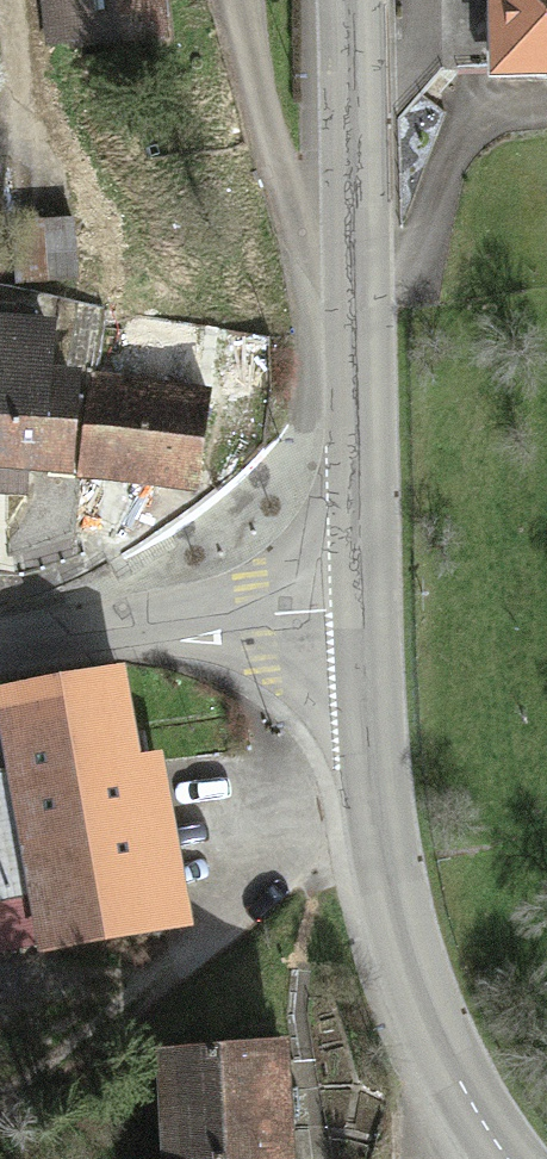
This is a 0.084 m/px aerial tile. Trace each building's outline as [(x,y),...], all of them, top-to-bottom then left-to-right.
[(168,40),(165,0),(40,0),(44,50),(168,40)] [(492,76),(546,74),(546,0),(491,0),(492,76)] [(14,218),(16,280),(78,279),(76,216),(14,218)] [(83,369),(52,366),(55,321),(0,316),(0,468),(73,475),(83,369)] [(211,389),(93,373),(79,477),(197,493),(211,389)] [(125,666),(0,686),(0,721),(8,769),(0,770),(0,960),(193,928),(164,750),(139,754),(125,666)] [(289,1042),(153,1050),(160,1158),(295,1158),(289,1042)]
